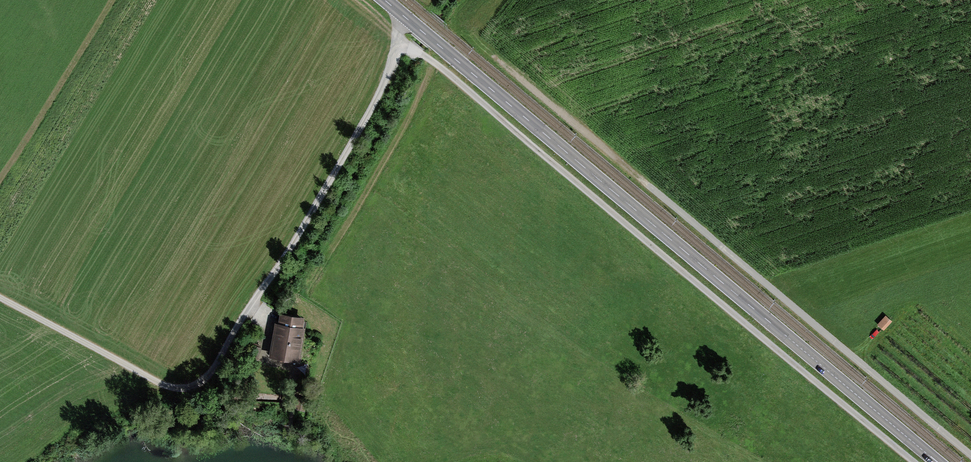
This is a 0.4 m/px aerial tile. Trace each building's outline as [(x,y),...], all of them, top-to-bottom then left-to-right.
[(282,315),(275,356),(299,360),(305,319),(282,315)]
